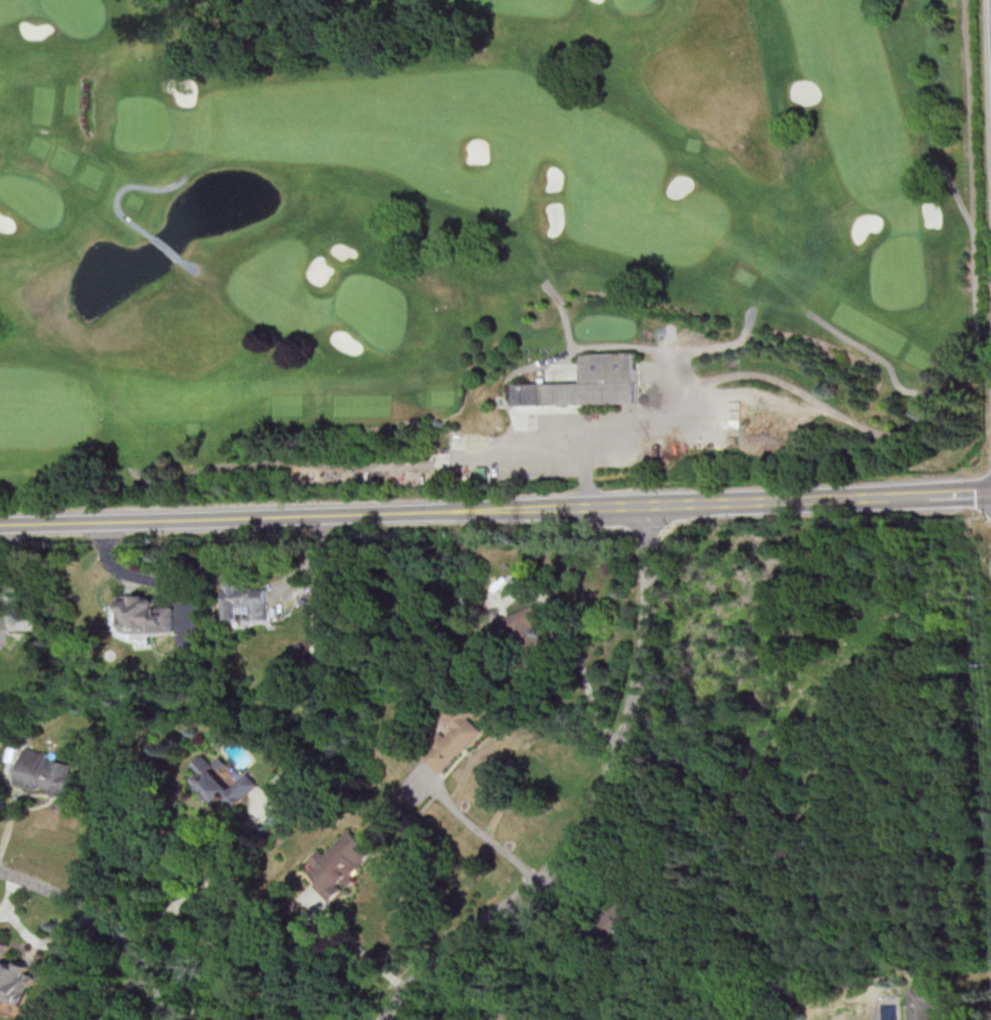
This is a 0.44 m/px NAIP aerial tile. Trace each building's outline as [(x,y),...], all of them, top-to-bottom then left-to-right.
[(584,356),(638,355),(639,404),(511,407),(511,385),(584,384),(584,356)] [(174,631),(174,605),(156,606),(156,595),(118,596),(119,633),(174,631)] [(496,620),(506,643),(535,631),(532,625),(540,622),(532,605),(496,620)] [(440,774),(482,731),(455,704),(442,717),(453,728),(445,736),(442,734),(421,755),(440,774)] [(15,783),(49,791),(48,795),(59,797),(61,791),(71,793),(76,772),(68,770),(70,761),(23,750),(15,783)] [(257,784),(244,772),(229,787),(198,756),(189,764),(198,773),(190,781),(214,805),(222,796),(233,807),(257,784)] [(324,853),(319,849),(308,860),(313,865),(307,871),(317,881),(313,886),(330,902),(343,888),(338,884),(342,879),(346,883),(375,853),(349,828),(324,853)] [(638,908),(617,898),(604,928),(616,934),(620,925),(630,929),(638,908)] [(0,939),(0,997),(22,1007),(36,975),(28,971),(31,966),(20,960),(18,966),(4,959),(11,945),(0,939)]
